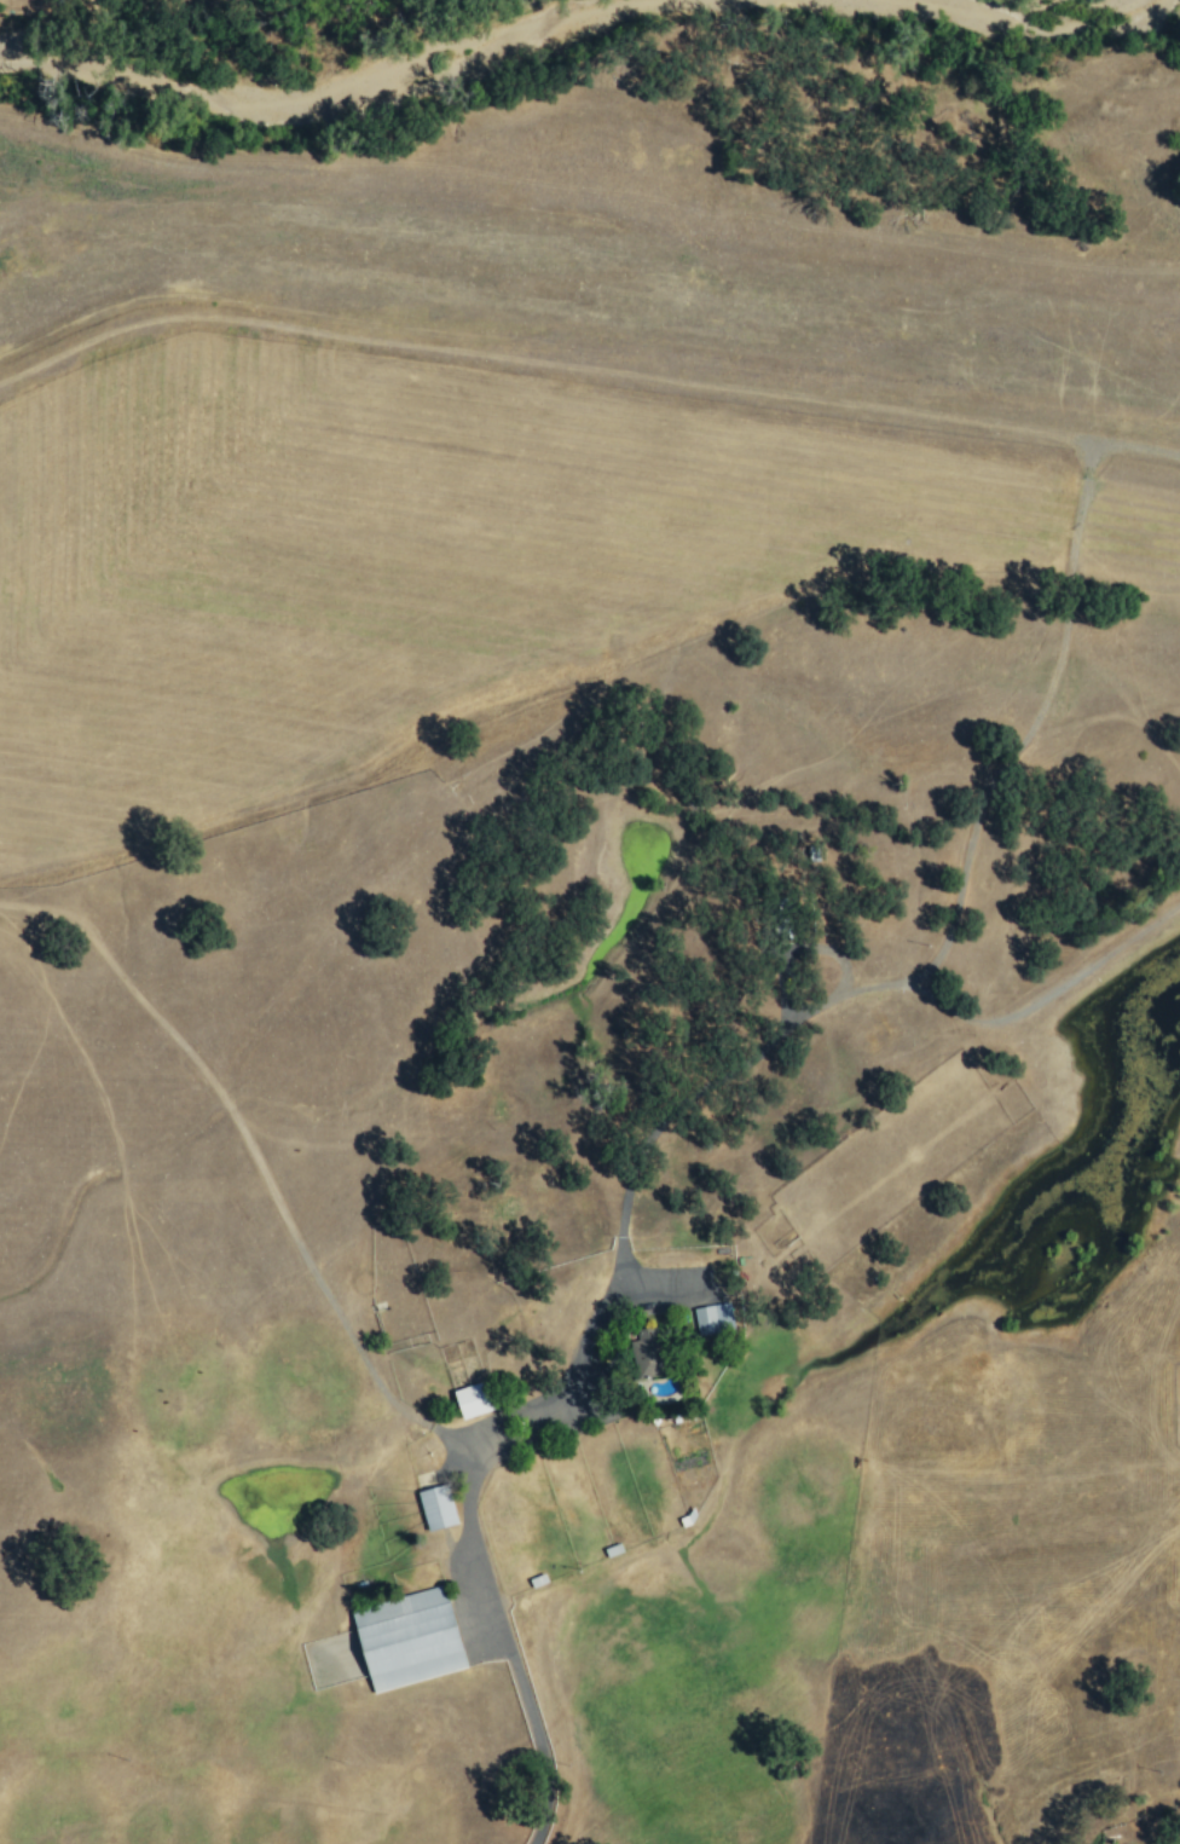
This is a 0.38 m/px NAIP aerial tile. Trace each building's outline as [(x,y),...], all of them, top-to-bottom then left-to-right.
[(693,1308),(695,1333),(732,1329),(729,1304),(693,1308)] [(639,1376),(662,1373),(657,1331),(633,1334),(639,1376)] [(493,1410),(484,1382),(452,1392),(461,1421),(493,1410)] [(427,1533),(457,1525),(446,1485),(416,1493),(427,1533)] [(465,1671),(445,1586),(351,1608),(370,1693),(465,1671)]
